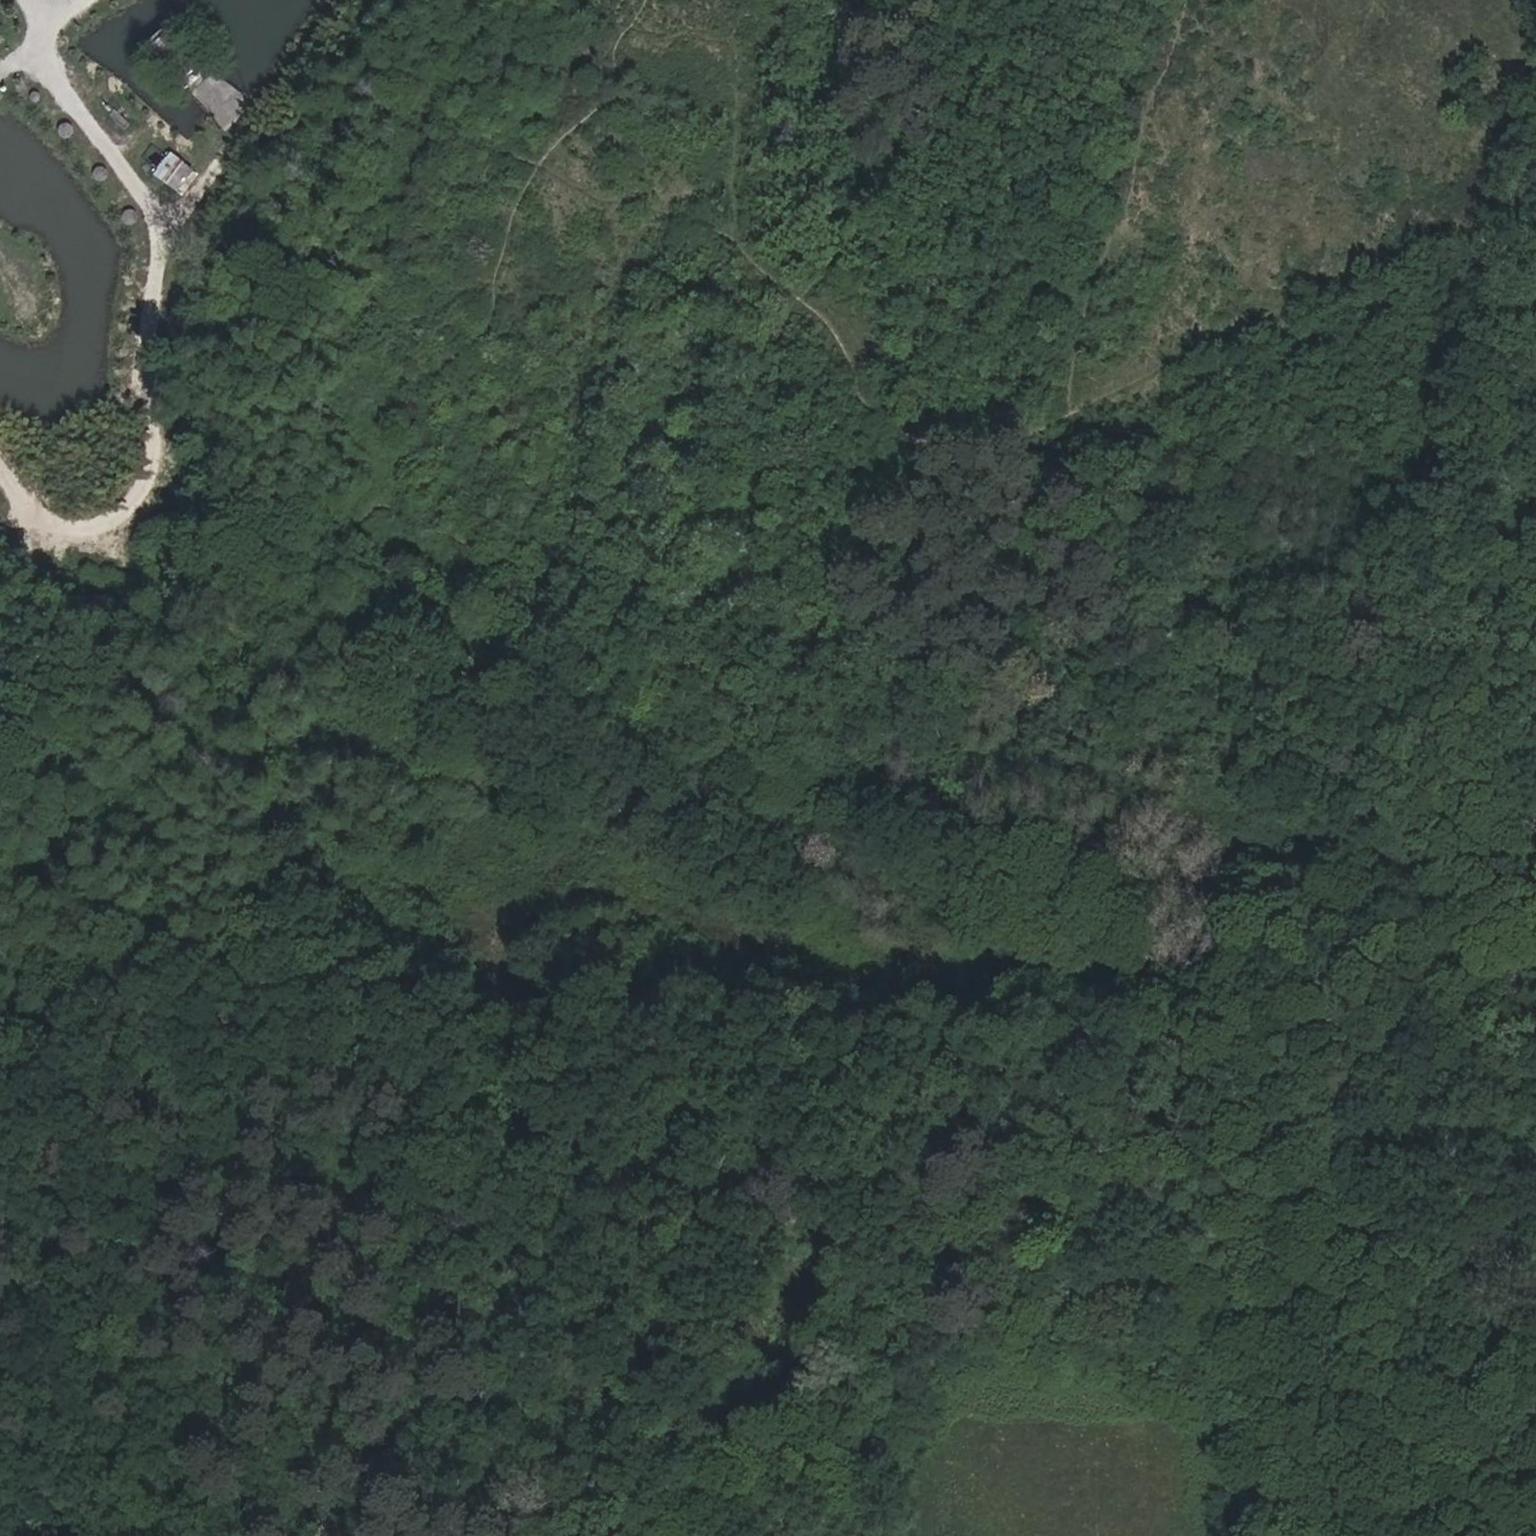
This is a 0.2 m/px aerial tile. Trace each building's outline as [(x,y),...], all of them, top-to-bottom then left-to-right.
[(182,196),(195,170),(152,147),(143,158),(156,170),(153,175),(182,196)]
